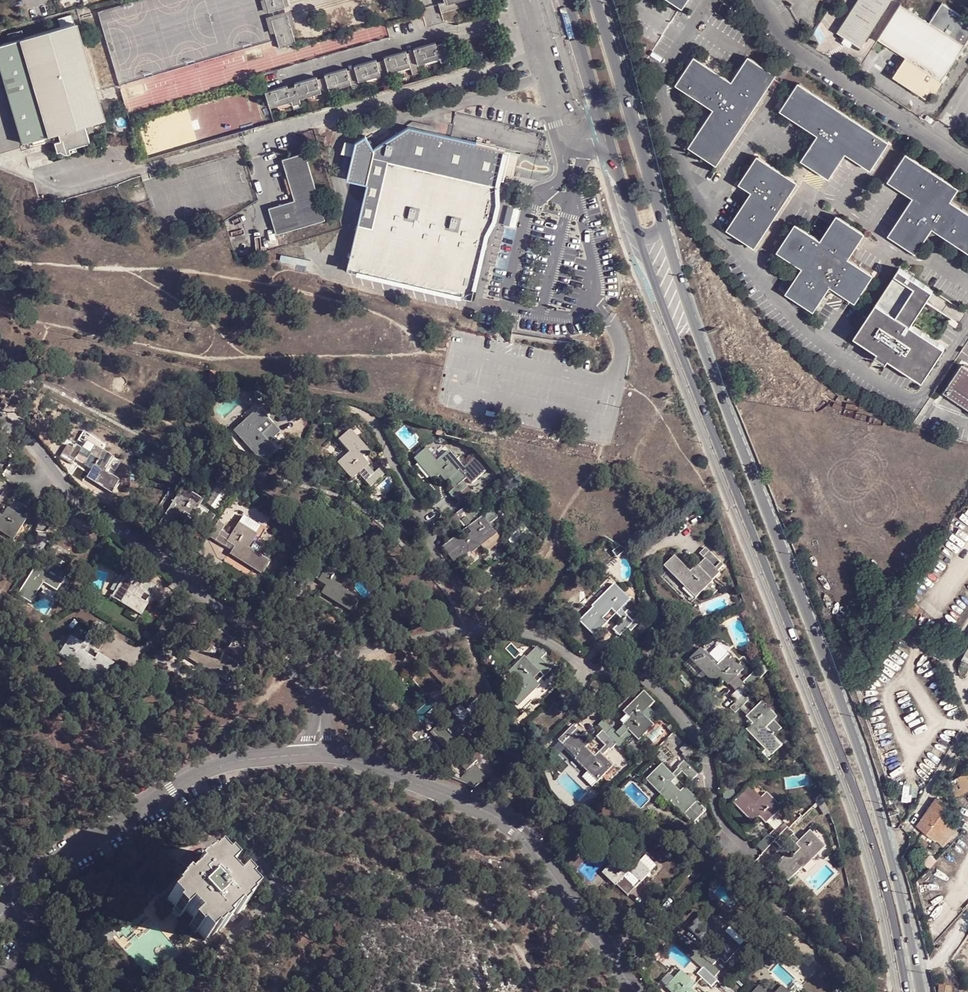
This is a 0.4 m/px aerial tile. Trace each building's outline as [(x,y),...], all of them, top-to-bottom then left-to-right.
[(270,16),(286,11),(283,0),(265,0),(270,16)] [(442,19),(474,10),(472,0),(437,0),(442,19)] [(501,0),(493,0),(497,12),(504,10),(501,0)] [(724,0),(721,0),(715,10),(724,16),(731,5),(724,0)] [(840,31),(848,36),(854,40),(863,46),(892,0),(859,0),(840,31)] [(878,38),(906,57),(894,75),(913,88),(921,93),(928,97),(933,90),(938,93),(946,82),(941,79),(967,37),(967,19),(942,1),(929,21),(901,3),(878,38)] [(288,19),(272,23),(280,52),(296,48),(288,19)] [(21,144),(52,135),(59,133),(61,139),(55,141),(57,150),(60,149),(65,152),(70,151),(69,147),(90,141),(85,125),(102,121),(75,23),(26,36),(12,40),(3,43),(0,44),(0,69),(21,144)] [(12,40),(26,36),(24,29),(10,33),(12,40)] [(412,49),(413,52),(417,65),(439,59),(441,67),(449,64),(443,44),(436,46),(435,43),(412,49)] [(382,58),(383,61),(387,73),(409,67),(412,76),(419,74),(417,65),(413,52),(406,54),(405,51),(382,58)] [(772,74),(744,55),(727,80),(690,56),(671,83),(700,103),(709,109),(704,117),(685,146),(713,165),(765,86),(773,90),(779,82),(771,77),(772,74)] [(352,67),(353,69),(356,82),(379,76),(381,84),(389,82),(387,73),(383,61),(376,63),(375,60),(352,67)] [(323,75),(324,78),(328,90),(349,84),(352,93),(359,91),(356,82),(353,69),(346,71),(345,69),(323,75)] [(292,84),(293,86),(297,99),(319,93),(322,101),(330,99),(328,90),(324,78),(316,80),(316,77),(292,84)] [(888,138),(797,77),(789,89),(783,98),(778,106),(816,131),(800,155),(828,175),(844,149),(870,166),(888,138)] [(789,89),(779,82),(773,90),(783,98),(789,89)] [(285,86),(263,92),(267,107),(290,101),(292,109),(299,108),(297,99),(293,86),(286,88),(285,86)] [(709,109),(700,103),(704,117),(709,109)] [(931,121),(933,117),(926,113),(924,116),(931,121)] [(494,195),(494,189),(496,178),(503,150),(407,127),(372,150),(364,138),(353,144),(344,182),(363,186),(344,272),(466,301),(479,250),(482,236),(490,224),(491,219),(493,213),(494,208),(494,202),(494,195)] [(52,135),(21,144),(23,150),(53,141),(52,135)] [(960,183),(907,147),(888,177),(912,193),(889,230),(916,249),(927,231),(932,223),(941,229),(967,247),(967,206),(952,195),(960,183)] [(798,177),(757,151),(739,178),(750,188),(727,224),(755,243),(798,177)] [(323,222),(303,154),(279,161),(285,179),(289,195),(291,202),(265,210),(273,236),(323,222)] [(500,184),(496,178),(494,189),(494,195),(494,202),(494,208),(493,213),(491,219),(490,224),(482,236),(479,250),(489,241),(496,229),(501,215),(502,204),(500,184)] [(867,229),(837,209),(821,235),(796,218),(777,247),(802,263),(786,288),(815,307),(832,282),(856,297),(875,269),(851,254),(867,229)] [(941,229),(932,223),(927,231),(941,229)] [(935,289),(901,267),(856,336),(879,351),(877,355),(888,362),(890,359),(924,380),(947,347),(912,324),(935,289)] [(952,317),(949,321),(958,326),(960,322),(952,317)] [(967,407),(967,369),(962,365),(945,391),(967,407)] [(230,384),(231,377),(213,373),(212,384),(220,385),(220,382),(230,384)] [(255,454),(279,433),(258,409),(235,431),(255,454)] [(349,430),(337,439),(349,454),(337,463),(349,478),(356,472),(366,464),(361,459),(368,454),(349,430)] [(77,447),(68,462),(74,466),(77,460),(86,465),(92,456),(83,450),(77,447)] [(113,494),(121,482),(106,471),(114,458),(97,447),(92,456),(86,465),(93,470),(88,478),(113,494)] [(426,447),(414,458),(433,480),(442,474),(447,480),(454,474),(463,466),(449,451),(437,461),(426,447)] [(366,464),(356,472),(363,482),(373,473),(366,464)] [(368,488),(382,476),(377,470),(373,473),(363,482),(368,488)] [(454,474),(447,480),(454,488),(461,482),(454,474)] [(454,498),(468,486),(463,480),(461,482),(454,488),(449,492),(454,498)] [(168,539),(186,513),(192,517),(201,524),(209,512),(200,506),(203,501),(184,487),(183,488),(186,491),(178,503),(175,501),(156,531),(168,539)] [(26,509),(30,502),(16,493),(12,499),(26,509)] [(468,528),(474,523),(470,519),(474,516),(471,512),(477,508),(473,502),(461,510),(467,518),(463,521),(468,528)] [(3,517),(0,515),(0,531),(0,532),(2,530),(13,538),(12,541),(13,541),(26,521),(9,509),(3,517)] [(484,516),(489,523),(499,516),(493,509),(484,516)] [(463,521),(467,518),(461,510),(446,522),(451,529),(463,521)] [(206,531),(216,517),(209,512),(201,524),(199,526),(206,531)] [(489,523),(484,516),(474,523),(468,528),(472,533),(461,541),(458,536),(443,547),(456,565),(496,533),(489,523)] [(218,522),(208,537),(215,541),(215,540),(225,526),(218,522)] [(260,574),(269,561),(248,547),(255,535),(238,523),(233,531),(225,526),(215,540),(226,547),(230,542),(235,547),(230,554),(260,574)] [(65,559),(69,553),(54,544),(51,550),(65,559)] [(710,551),(703,557),(715,568),(721,563),(710,551)] [(674,555),(663,566),(684,587),(687,584),(699,595),(713,581),(711,579),(697,566),(691,572),(674,555)] [(697,566),(711,579),(719,571),(715,568),(703,557),(697,566)] [(311,560),(301,574),(307,579),(317,564),(311,560)] [(16,596),(29,605),(43,584),(56,592),(68,574),(50,562),(45,569),(37,564),(16,596)] [(352,613),(360,600),(339,586),(348,573),(331,562),(320,579),(327,584),(322,593),(352,613)] [(114,597),(141,614),(148,603),(135,595),(139,590),(152,597),(158,588),(130,571),(114,597)] [(593,635),(594,636),(607,623),(603,618),(612,609),(616,614),(630,600),(614,584),(613,585),(614,586),(579,621),(580,622),(581,621),(594,634),(593,635)] [(630,600),(616,614),(623,620),(614,629),(620,635),(628,627),(631,630),(637,624),(637,623),(641,618),(632,609),(636,606),(630,600)] [(107,639),(111,631),(95,621),(90,629),(107,639)] [(208,624),(204,631),(213,638),(218,641),(229,648),(234,641),(208,624)] [(101,680),(113,663),(98,653),(94,658),(84,652),(87,647),(70,636),(59,653),(101,680)] [(616,653),(625,644),(617,636),(609,646),(616,653)] [(961,660),(967,663),(967,636),(965,640),(956,657),(961,660)] [(228,682),(239,665),(224,655),(221,660),(210,654),(213,648),(208,646),(197,638),(185,655),(228,682)] [(213,648),(218,641),(213,638),(208,646),(213,648)] [(702,648),(691,658),(715,685),(723,677),(729,684),(744,670),(730,655),(719,666),(702,648)] [(550,673),(556,668),(543,655),(538,660),(550,673)] [(518,710),(539,690),(532,682),(538,676),(525,661),(508,676),(519,688),(508,699),(518,710)] [(745,683),(732,696),(737,702),(744,695),(750,689),(745,683)] [(624,712),(631,720),(624,726),(639,740),(654,726),(643,715),(655,703),(645,692),(624,712)] [(737,702),(731,708),(736,713),(749,701),(744,695),(737,702)] [(480,701),(467,711),(476,722),(480,718),(478,715),(486,709),(480,701)] [(772,755),(783,745),(766,727),(776,716),(763,702),(748,716),(754,722),(747,729),(772,755)] [(471,728),(478,724),(476,722),(467,711),(461,716),(471,728)] [(607,734),(613,729),(604,719),(599,725),(604,730),(607,734)] [(613,729),(607,734),(617,743),(620,746),(624,741),(613,729)] [(599,780),(613,765),(604,756),(600,752),(595,756),(586,747),(590,743),(577,730),(563,744),(599,780)] [(604,730),(597,736),(606,745),(610,750),(617,743),(607,734),(604,730)] [(604,756),(610,750),(606,745),(600,752),(604,756)] [(684,760),(678,767),(683,771),(691,779),(697,773),(684,760)] [(682,814),(697,800),(685,787),(681,791),(672,782),(676,778),(671,774),(662,764),(647,778),(682,814)] [(678,767),(671,774),(676,778),(683,771),(678,767)] [(942,790),(949,801),(967,791),(967,776),(942,790)] [(749,786),(744,792),(757,805),(762,799),(749,786)] [(744,792),(733,802),(754,823),(761,815),(768,822),(782,808),(768,794),(762,799),(757,805),(744,792)] [(943,847),(959,829),(941,816),(947,807),(935,800),(917,825),(943,847)] [(589,808),(585,808),(582,812),(574,810),(573,816),(588,819),(589,808)] [(782,822),(770,834),(776,840),(788,828),(782,822)] [(790,838),(795,834),(788,828),(776,840),(775,841),(781,847),(790,838)] [(825,845),(810,830),(801,840),(796,844),(801,849),(791,858),(787,854),(774,866),(789,881),(825,845)] [(796,844),(801,840),(795,834),(790,838),(796,844)] [(639,882),(647,873),(648,874),(649,873),(626,851),(604,873),(627,896),(628,894),(627,894),(634,886),(624,876),(629,872),(639,882)] [(256,898),(218,852),(164,897),(202,943),(256,898)] [(629,872),(624,876),(634,886),(639,882),(629,872)] [(83,963),(109,991),(127,991),(177,949),(144,911),(116,934),(108,941),(83,963)] [(110,927),(102,934),(108,941),(116,934),(110,927)] [(696,947),(690,953),(702,967),(705,966),(708,961),(696,947)] [(711,986),(718,979),(705,966),(702,967),(698,973),(711,986)] [(692,987),(696,983),(682,969),(668,984),(676,991),(696,991),(692,987)] [(736,978),(743,985),(744,985),(736,977),(736,978)]
